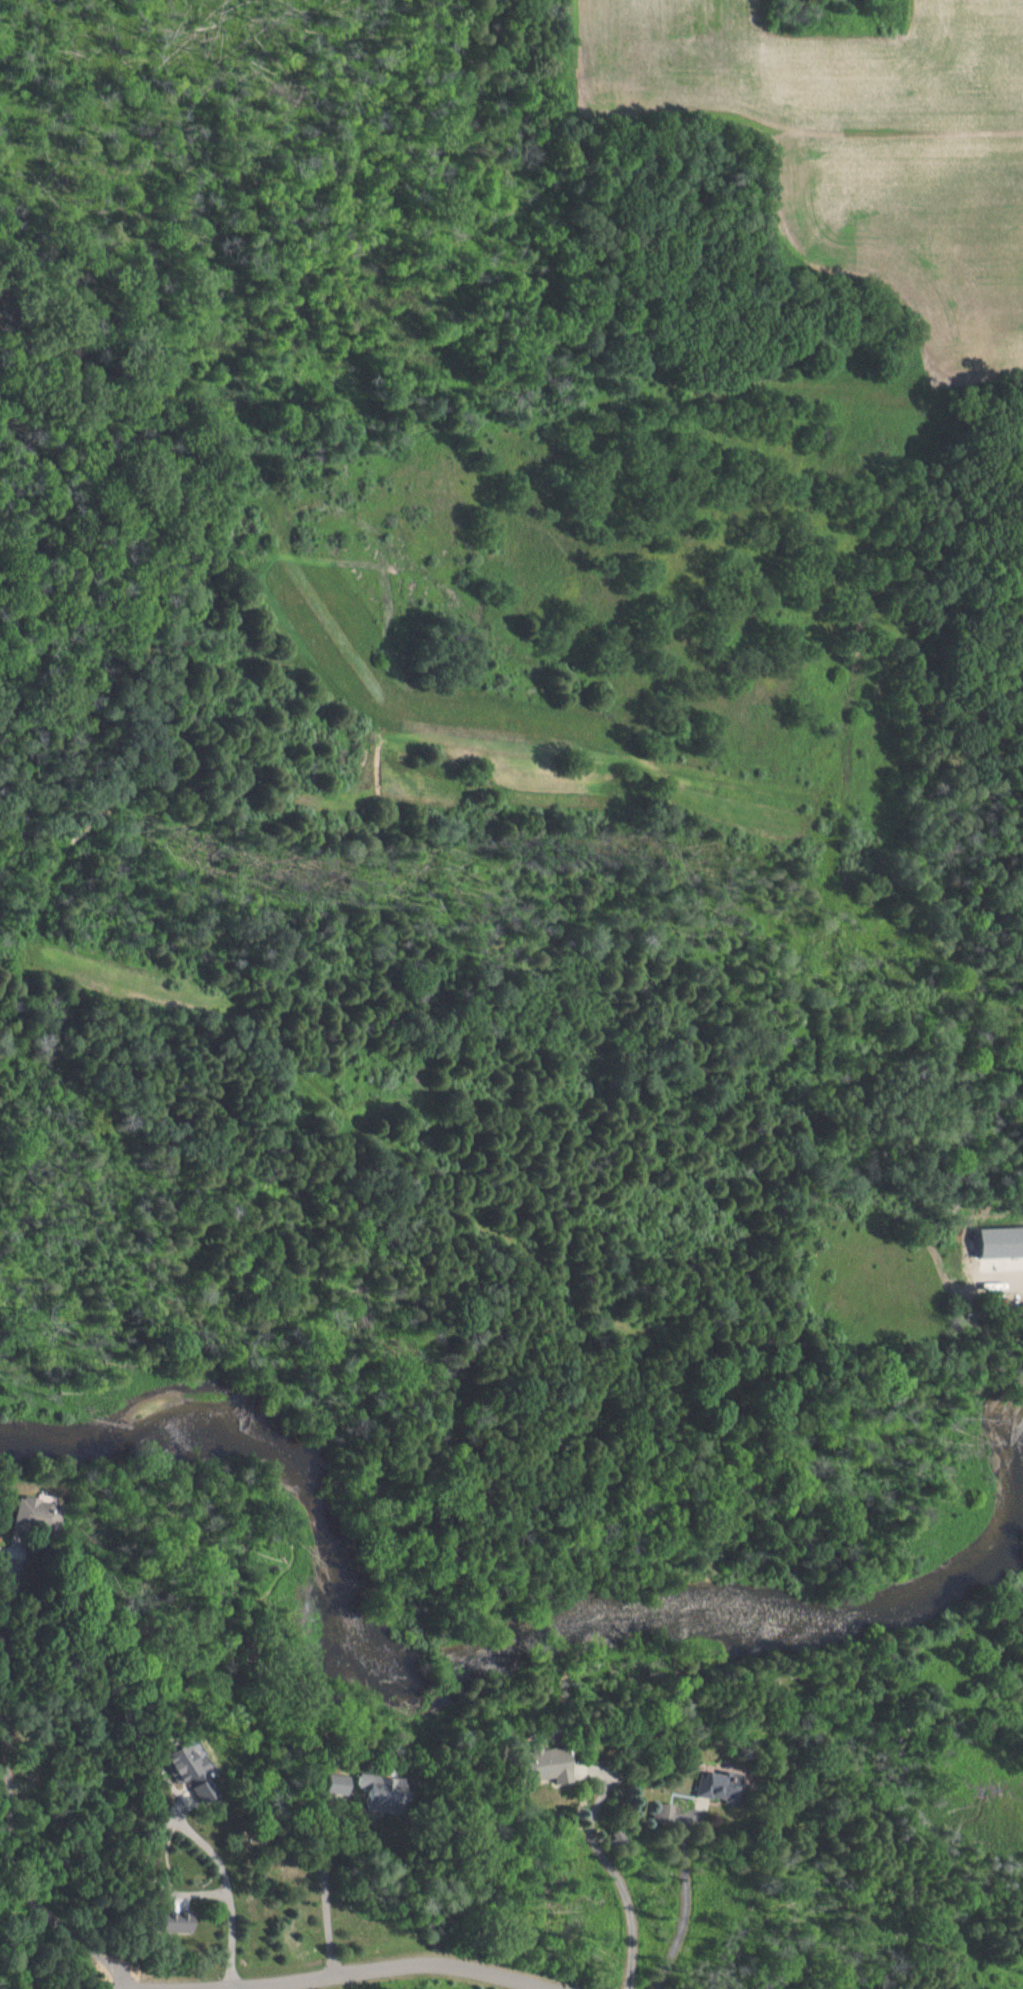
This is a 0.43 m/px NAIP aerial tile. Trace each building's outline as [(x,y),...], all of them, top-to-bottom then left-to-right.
[(27,1492),(22,1533),(68,1539),(73,1498),(27,1492)] [(181,1761),(194,1806),(227,1797),(211,1742),(194,1747),(197,1756),(181,1761)] [(588,1780),(586,1746),(545,1748),(547,1778),(563,1777),(564,1782),(588,1780)] [(707,1797),(749,1797),(748,1771),(706,1772),(707,1797)] [(333,1791),(359,1794),(360,1776),(335,1773),(333,1791)] [(418,1813),(421,1780),(366,1775),(365,1784),(373,1785),(370,1808),(418,1813)] [(676,1821),(676,1803),(659,1803),(659,1821),(676,1821)]
